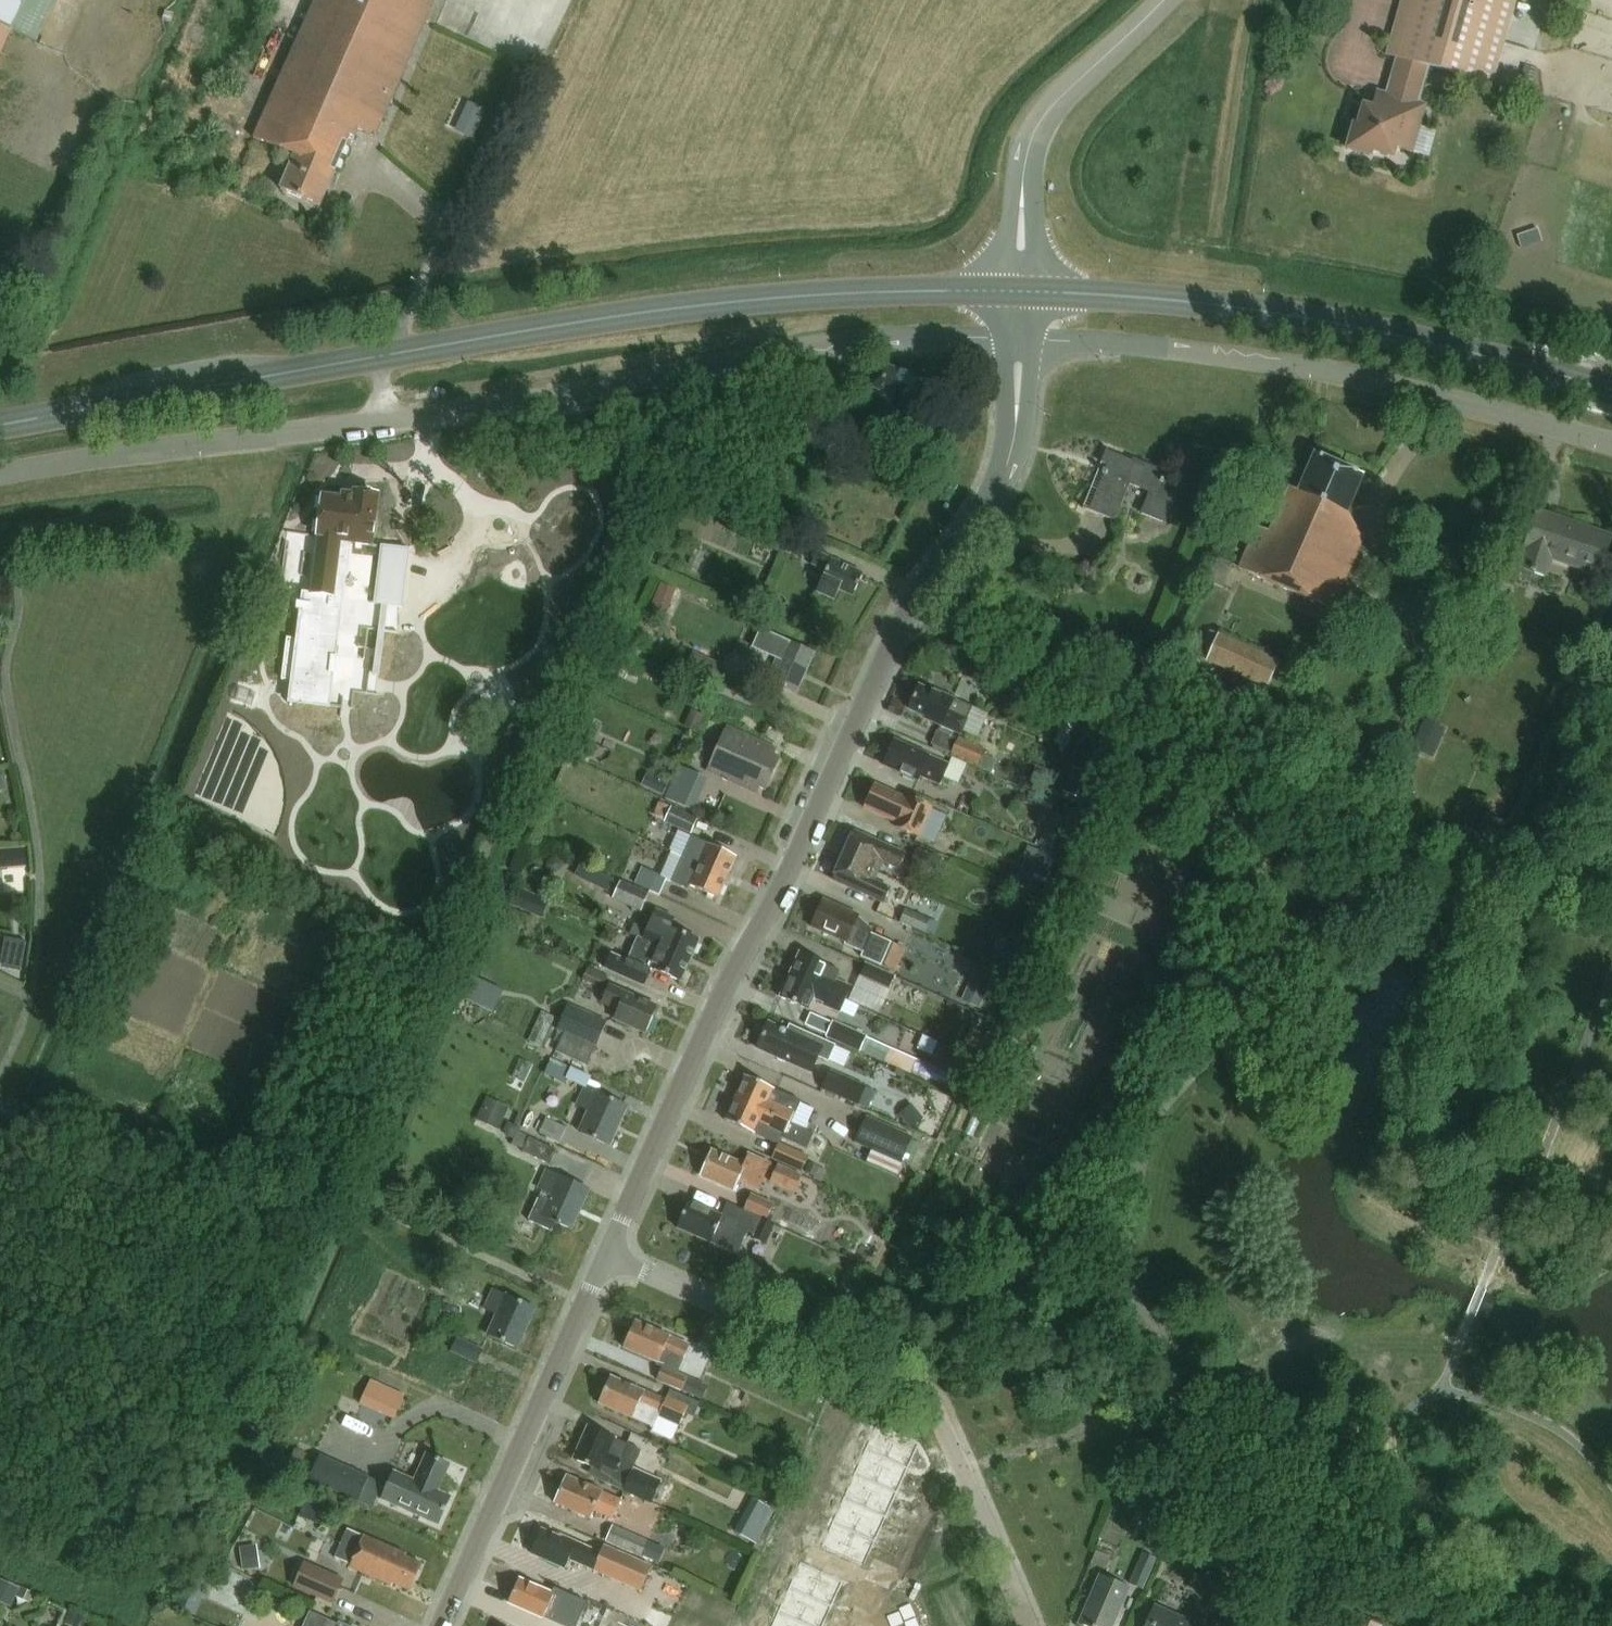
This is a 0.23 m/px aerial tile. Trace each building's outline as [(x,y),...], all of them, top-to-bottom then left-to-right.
[(434,0),(315,0),(253,139),(295,158),(280,192),(320,209),(351,139),(354,140),(358,130),(374,137),(434,0)] [(1348,148),(1372,155),(1373,151),(1392,156),(1395,146),(1412,151),(1425,105),(1417,103),(1428,66),(1492,84),(1516,0),(1403,0),(1387,54),(1399,57),(1388,95),(1378,92),(1373,108),(1364,106),(1359,126),(1355,124),(1348,148)] [(23,44),(0,33),(0,95),(23,44)] [(448,123),(473,136),(487,108),(462,95),(448,123)] [(920,409),(930,386),(881,364),(871,388),(873,389),(854,434),(895,452),(915,407),(920,409)] [(1176,491),(1181,480),(1168,475),(1169,472),(1107,447),(1083,507),(1115,520),(1128,489),(1149,498),(1142,513),(1167,523),(1180,492),(1176,491)] [(1258,525),(1238,570),(1332,610),(1364,539),(1347,512),(1364,475),(1316,454),(1299,490),(1290,486),(1270,530),(1258,525)] [(321,496),(310,594),(335,597),(342,544),(367,547),(368,543),(372,543),(375,516),(372,514),(375,491),(353,488),(353,495),(341,494),(340,498),(321,496)] [(763,544),(772,523),(735,507),(726,529),(763,544)] [(1611,536),(1538,511),(1525,548),(1527,548),(1523,559),(1498,551),(1489,578),(1514,586),(1521,567),(1546,576),(1552,557),(1599,573),(1611,536)] [(395,551),(375,548),(371,590),(390,593),(395,551)] [(1114,569),(1120,553),(1112,550),(1107,566),(1114,569)] [(817,551),(811,563),(825,570),(816,591),(834,599),(838,589),(852,595),(862,573),(832,559),(832,558),(817,551)] [(1223,589),(1234,565),(1218,558),(1208,582),(1223,589)] [(686,605),(684,627),(706,629),(708,607),(686,605)] [(1199,658),(1265,688),(1277,662),(1210,632),(1199,658)] [(795,693),(814,652),(786,639),(774,666),(777,668),(771,682),(795,693)] [(718,678),(723,666),(693,653),(687,665),(718,678)] [(1190,665),(1176,660),(1172,670),(1186,676),(1190,665)] [(961,733),(967,719),(949,711),(954,698),(935,690),(933,692),(919,686),(909,707),(930,716),(929,719),(961,733)] [(698,732),(704,715),(691,710),(685,727),(698,732)] [(1077,721),(1063,716),(1054,742),(1068,747),(1077,721)] [(587,717),(571,752),(587,759),(603,725),(587,717)] [(1432,759),(1446,728),(1425,719),(1410,752),(1429,761),(1431,758),(1432,759)] [(765,789),(779,756),(773,754),(775,748),(726,726),(706,771),(756,792),(759,786),(765,789)] [(957,738),(950,754),(977,766),(984,750),(957,738)] [(940,784),(949,764),(894,739),(883,764),(918,780),(920,775),(940,784)] [(691,811),(705,779),(677,766),(663,798),(691,811)] [(1078,797),(1089,774),(1074,767),(1064,791),(1078,797)] [(641,786),(663,796),(669,783),(647,773),(641,786)] [(908,798),(875,784),(865,808),(897,822),(895,826),(920,837),(934,806),(909,795),(908,798)] [(697,819),(670,807),(663,821),(690,833),(697,819)] [(1073,821),(1054,812),(1038,844),(1058,853),(1073,821)] [(843,854),(877,870),(882,859),(899,867),(905,853),(854,830),(843,854)] [(697,863),(726,876),(735,855),(706,842),(706,843),(693,838),(689,846),(702,852),(697,863)] [(27,867),(25,847),(0,849),(0,854),(1,868),(27,867)] [(917,848),(909,865),(932,876),(940,859),(917,848)] [(873,879),(877,870),(843,854),(833,877),(884,900),(890,887),(873,879)] [(716,897),(726,876),(697,863),(692,874),(679,869),(675,878),(687,883),(687,884),(716,897)] [(1056,876),(1033,865),(1029,874),(1021,871),(1013,888),(1044,902),(1056,876)] [(657,893),(664,877),(640,867),(633,882),(657,893)] [(623,879),(614,897),(643,910),(651,892),(623,879)] [(541,917),(549,900),(521,889),(514,905),(541,917)] [(859,915),(823,899),(811,927),(846,942),(845,944),(863,952),(861,957),(895,972),(905,949),(871,933),(872,930),(855,923),(859,915)] [(923,933),(929,919),(904,908),(898,921),(923,933)] [(659,946),(689,960),(698,939),(670,927),(674,917),(655,909),(646,930),(634,924),(630,933),(659,946)] [(680,980),(689,960),(659,946),(630,933),(642,939),(631,962),(612,954),(606,968),(644,985),(652,968),(680,980)] [(953,994),(963,973),(969,976),(976,960),(922,937),(906,973),(953,994)] [(0,966),(0,968),(21,971),(26,941),(4,938),(0,966)] [(790,973),(845,999),(851,986),(837,979),(840,972),(828,966),(829,964),(800,951),(790,973)] [(866,963),(849,1000),(878,1013),(895,976),(866,963)] [(608,976),(597,971),(589,967),(587,971),(581,983),(590,987),(592,984),(602,988),(608,976)] [(976,969),(962,1001),(978,1008),(993,977),(976,969)] [(840,1011),(845,999),(790,973),(780,996),(808,1009),(814,997),(824,1001),(823,1003),(840,1011)] [(645,1031),(657,1006),(609,984),(601,1001),(618,1008),(614,1017),(645,1031)] [(595,1045),(606,1020),(579,1008),(568,1034),(595,1045)] [(825,1036),(832,1021),(810,1011),(803,1026),(825,1036)] [(860,1052),(867,1035),(833,1019),(832,1021),(825,1036),(860,1052)] [(769,1021),(757,1047),(811,1070),(818,1055),(828,1059),(835,1044),(817,1036),(815,1041),(803,1036),(805,1031),(790,1024),(788,1029),(769,1021)] [(882,1062),(888,1049),(889,1047),(890,1045),(867,1035),(860,1052),(882,1062)] [(591,1051),(565,1040),(559,1053),(585,1065),(591,1051)] [(882,1062),(902,1071),(910,1074),(917,1059),(889,1047),(888,1049),(882,1062)] [(866,1087),(830,1071),(823,1087),(859,1103),(866,1087)] [(801,1101),(744,1076),(724,1120),(754,1133),(758,1123),(768,1128),(768,1129),(783,1136),(782,1138),(807,1149),(814,1131),(816,1132),(818,1127),(800,1118),(797,1125),(791,1123),(801,1101)] [(608,1144),(626,1105),(585,1086),(577,1104),(589,1109),(579,1131),(608,1144)] [(487,1097),(477,1121),(499,1131),(509,1107),(487,1097)] [(902,1161),(911,1140),(913,1137),(865,1117),(854,1143),(901,1164),(902,1161)] [(560,1141),(566,1127),(546,1119),(540,1132),(560,1141)] [(556,1150),(529,1138),(522,1153),(550,1165),(548,1170),(546,1169),(538,1188),(551,1193),(547,1201),(539,1197),(529,1220),(551,1230),(555,1222),(571,1229),(589,1189),(564,1178),(575,1153),(558,1145),(556,1150)] [(773,1159),(801,1172),(808,1158),(779,1144),(773,1159)] [(711,1149),(700,1174),(734,1188),(738,1179),(758,1188),(770,1163),(749,1153),(744,1163),(711,1149)] [(802,1175),(778,1164),(769,1182),(794,1193),(802,1175)] [(745,1208),(728,1200),(722,1214),(689,1200),(677,1226),(739,1253),(749,1230),(755,1233),(754,1236),(768,1243),(778,1222),(768,1217),(776,1200),(753,1190),(745,1208)] [(864,1262),(880,1248),(872,1239),(856,1253),(864,1262)] [(517,1347),(534,1307),(492,1289),(484,1308),(497,1314),(488,1334),(517,1347)] [(659,1361),(658,1364),(663,1367),(658,1378),(694,1394),(699,1381),(679,1372),(691,1343),(636,1320),(624,1346),(659,1361)] [(482,1349),(456,1338),(450,1350),(477,1362),(482,1349)] [(366,1375),(356,1400),(393,1415),(403,1389),(366,1375)] [(644,1390),(611,1376),(599,1402),(654,1426),(659,1416),(678,1425),(684,1412),(694,1416),(700,1402),(671,1390),(667,1399),(644,1389),(644,1390)] [(829,1418),(823,1430),(835,1435),(840,1424),(829,1418)] [(631,1470),(633,1466),(621,1461),(623,1457),(629,1443),(617,1437),(589,1425),(574,1458),(600,1470),(596,1477),(611,1484),(623,1489),(631,1470)] [(870,1455),(908,1474),(920,1450),(881,1431),(870,1455)] [(817,1443),(812,1455),(824,1460),(829,1449),(817,1443)] [(354,1499),(366,1475),(318,1453),(307,1478),(354,1499)] [(393,1471),(381,1498),(437,1523),(449,1496),(436,1490),(448,1463),(425,1453),(413,1480),(393,1471)] [(812,1455),(807,1466),(819,1471),(824,1460),(812,1455)] [(897,1496),(908,1474),(870,1455),(859,1477),(897,1496)] [(660,1482),(631,1470),(623,1489),(651,1501),(660,1482)] [(567,1473),(554,1501),(591,1518),(594,1511),(611,1518),(620,1499),(602,1491),(603,1490),(567,1473)] [(847,1502),(885,1521),(897,1496),(859,1477),(847,1502)] [(795,1492),(790,1504),(802,1509),(807,1498),(795,1492)] [(875,1542),(885,1521),(847,1502),(837,1524),(875,1542)] [(790,1504),(785,1515),(797,1520),(802,1509),(790,1504)] [(826,1546),(864,1565),(875,1542),(837,1524),(826,1546)] [(646,1541),(610,1526),(604,1539),(640,1555),(646,1541)] [(409,1589),(420,1563),(404,1556),(405,1553),(345,1527),(333,1556),(350,1564),(349,1566),(391,1585),(393,1582),(409,1589)] [(542,1528),(531,1552),(565,1567),(569,1557),(643,1587),(653,1563),(605,1543),(602,1550),(561,1534),(560,1536),(542,1528)] [(1156,1557),(1142,1551),(1128,1583),(1142,1589),(1156,1557)] [(341,1579),(301,1561),(290,1586),(330,1604),(341,1579)] [(764,1562),(759,1574),(771,1579),(776,1568),(764,1562)] [(795,1590),(834,1611),(846,1589),(807,1568),(795,1590)] [(194,1611),(207,1578),(194,1573),(181,1605),(194,1611)] [(1129,1587),(1100,1575),(1079,1622),(1088,1625),(1112,1625),(1129,1587)] [(606,1606),(556,1584),(552,1592),(520,1577),(509,1601),(542,1616),(545,1610),(582,1625),(597,1625),(606,1606)] [(753,1587),(748,1598),(760,1603),(765,1592),(753,1587)] [(834,1611),(795,1590),(783,1612),(808,1625),(826,1625),(834,1611)] [(1219,1615),(1226,1600),(1212,1593),(1205,1609),(1219,1615)] [(748,1598),(743,1609),(754,1615),(760,1603),(748,1598)] [(1155,1606),(1146,1625),(1202,1625),(1155,1606)] [(783,1612),(776,1625),(808,1625),(783,1612)] [(338,1625),(310,1613),(304,1625),(347,1625),(339,1622),(338,1625)]
